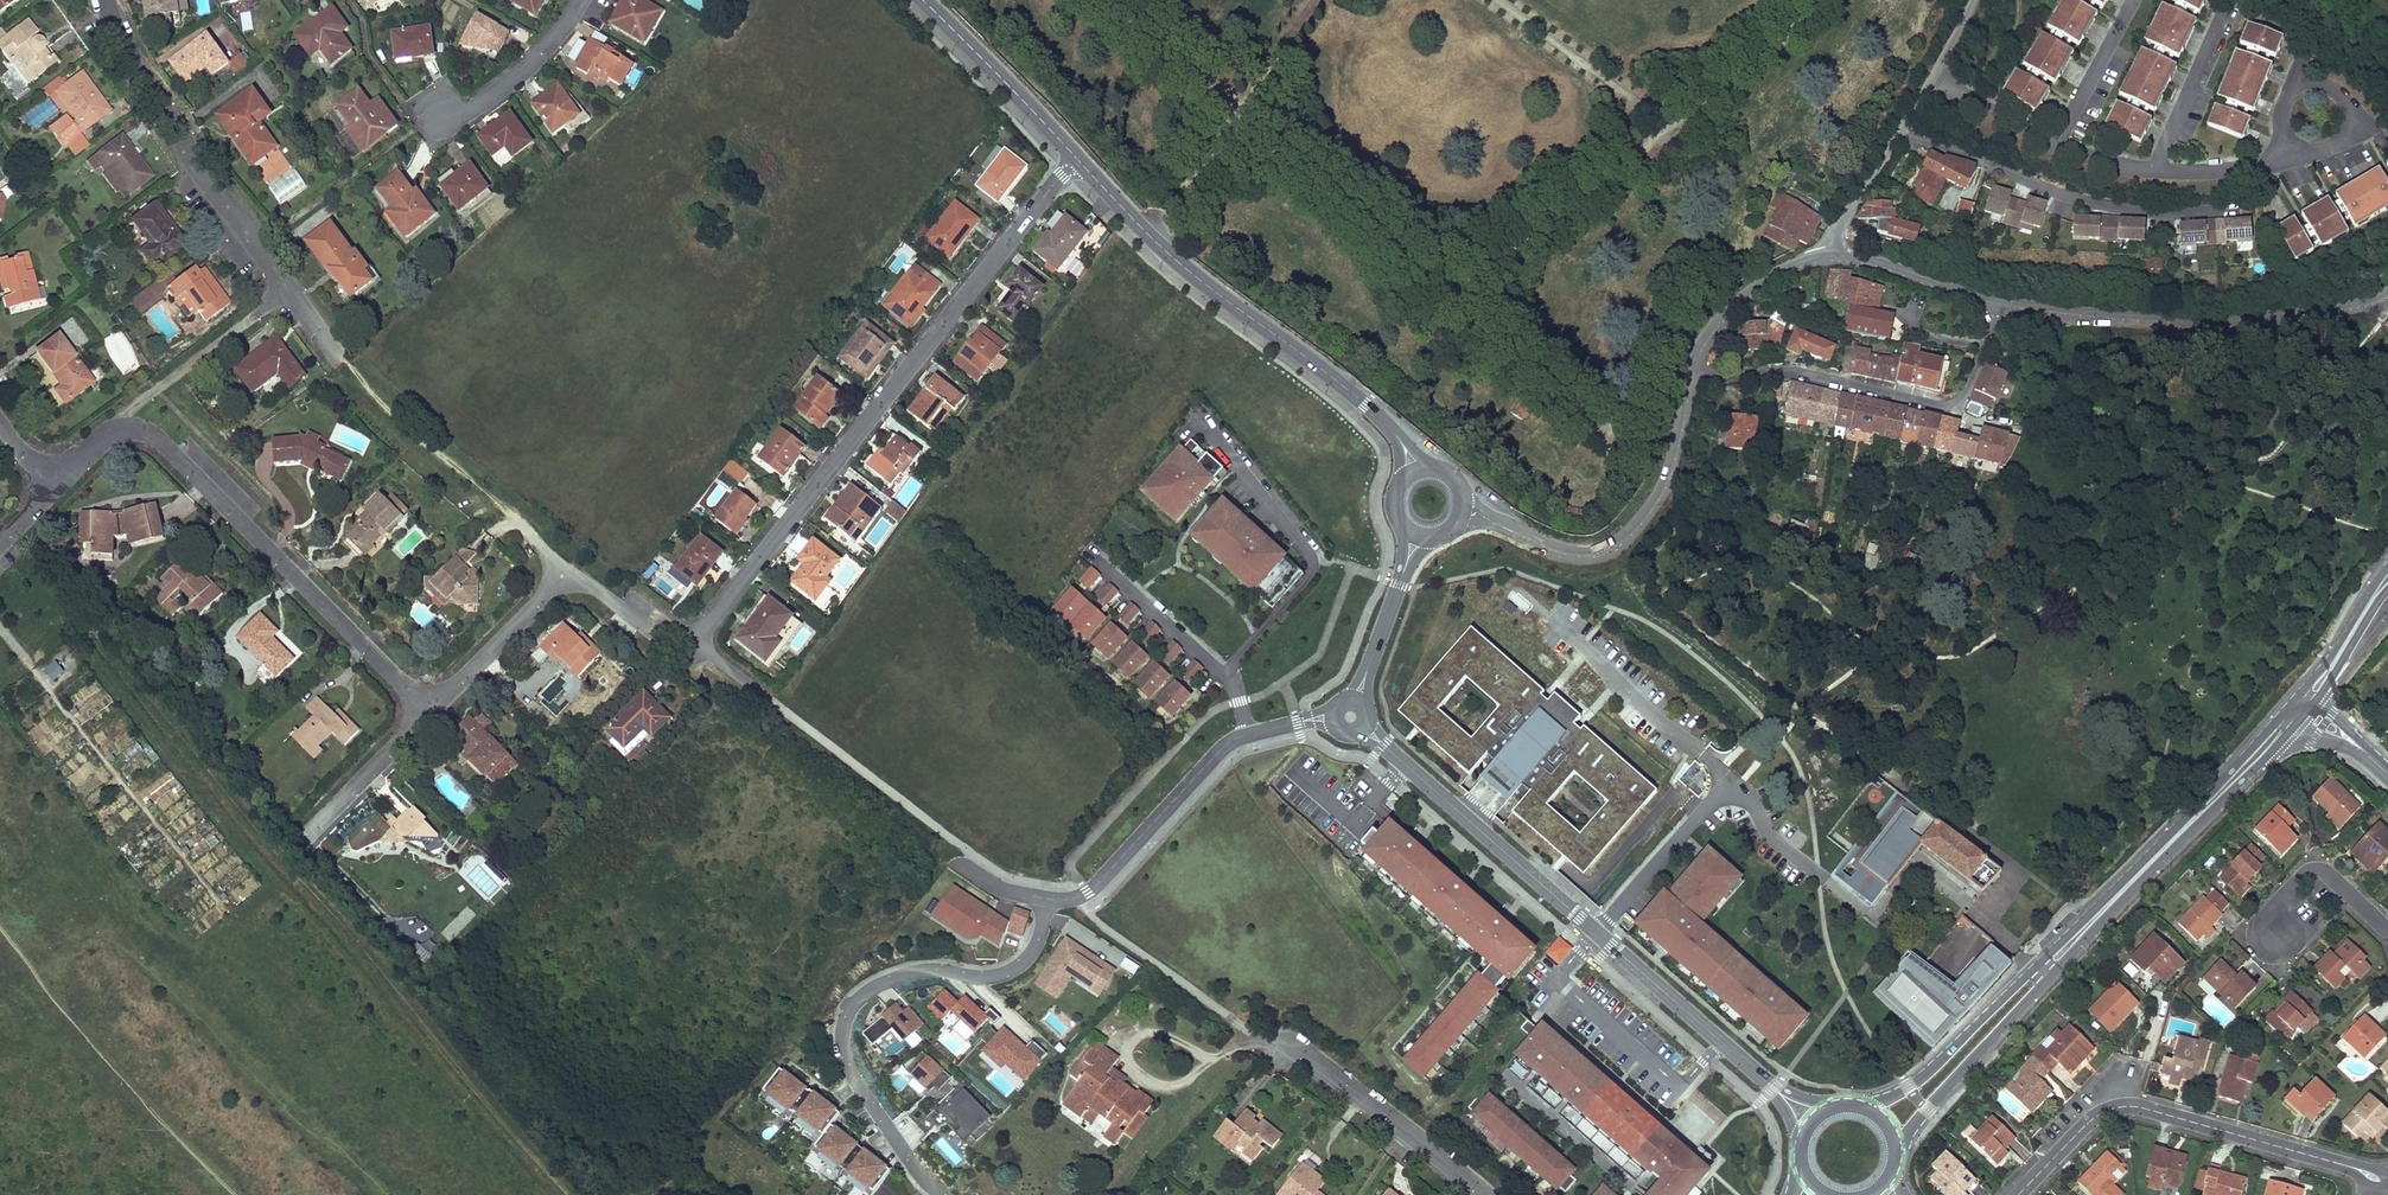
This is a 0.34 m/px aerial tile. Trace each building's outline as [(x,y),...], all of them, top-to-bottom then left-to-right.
[(16,1),(15,0),(0,0),(0,12),(16,1)] [(146,1),(147,8),(143,9),(144,18),(145,26),(157,25),(157,29),(168,27),(166,15),(176,14),(174,0),(146,0),(146,1)] [(183,0),(174,0),(176,14),(185,12),(183,0)] [(512,1),(536,16),(545,0),(512,0),(512,1)] [(662,13),(641,0),(626,0),(625,1),(628,3),(614,25),(644,43),(662,13)] [(2074,0),(2064,0),(2048,27),(2058,33),(2065,37),(2080,46),(2098,15),(2084,6),(2077,2),(2074,0)] [(2178,2),(2185,6),(2201,13),(2207,0),(2173,0),(2178,2)] [(628,3),(625,1),(618,13),(611,23),(614,25),(628,3)] [(2178,2),(2174,10),(2181,14),(2185,6),(2178,2)] [(2174,10),(2163,5),(2146,41),(2159,48),(2167,52),(2180,58),(2198,22),(2181,14),(2174,10)] [(347,28),(333,9),(322,18),(297,36),(311,55),(321,48),(332,63),(351,49),(340,34),(347,28)] [(250,10),(239,13),(243,30),(253,28),(250,10)] [(504,47),(511,35),(479,16),(463,42),(474,49),(479,41),(500,54),(504,47)] [(0,42),(0,51),(9,65),(12,63),(27,85),(32,81),(55,63),(51,57),(48,59),(42,50),(42,47),(42,45),(41,42),(39,40),(34,39),(32,36),(36,32),(28,21),(0,42)] [(2277,58),(2285,38),(2249,24),(2242,43),(2253,48),(2261,51),(2277,58)] [(433,56),(429,29),(394,34),(396,55),(413,53),(414,59),(424,57),(433,56)] [(2058,33),(2053,40),(2061,45),(2065,37),(2058,33)] [(2053,40),(2042,34),(2024,65),(2034,71),(2041,75),(2056,84),(2075,53),(2061,45),(2053,40)] [(227,64),(207,36),(171,63),(180,75),(186,83),(196,76),(194,74),(205,66),(212,75),(227,64)] [(621,87),(634,65),(592,41),(588,46),(595,50),(591,57),(586,54),(583,60),(578,70),(588,75),(591,70),(602,75),(600,78),(609,83),(610,81),(621,87)] [(595,50),(588,46),(585,53),(586,54),(591,57),(595,50)] [(2159,48),(2155,56),(2163,60),(2167,52),(2159,48)] [(2253,48),(2250,56),(2257,59),(2261,51),(2253,48)] [(2155,56),(2143,50),(2139,57),(2143,59),(2140,65),(2136,63),(2121,95),(2132,101),(2139,104),(2156,112),(2178,67),(2163,60),(2155,56)] [(2255,112),(2274,66),(2257,59),(2250,56),(2237,51),(2234,59),(2238,60),(2235,67),(2231,65),(2219,98),(2231,103),(2239,106),(2255,112)] [(414,59),(413,53),(396,55),(397,61),(414,59)] [(2008,85),(2003,94),(2037,114),(2051,91),(2037,83),(2030,79),(2017,71),(2012,79),(2016,81),(2012,87),(2008,85)] [(2034,71),(2030,79),(2037,83),(2041,75),(2034,71)] [(77,133),(107,112),(96,97),(79,74),(55,92),(75,121),(70,125),(68,121),(52,133),(61,145),(64,143),(77,133)] [(562,91),(558,87),(548,94),(551,99),(562,91)] [(24,89),(11,99),(13,101),(26,92),(24,89)] [(266,107),(254,91),(222,114),(234,131),(237,129),(241,135),(235,139),(248,158),(260,150),(265,156),(277,147),(259,123),(255,126),(250,119),(266,107)] [(370,107),(358,91),(338,106),(350,125),(367,147),(397,126),(390,115),(379,100),(370,107)] [(551,99),(548,94),(543,98),(534,105),(554,133),(568,123),(565,119),(576,111),(562,91),(551,99)] [(2139,104),(2132,101),(2129,108),(2135,112),(2139,104)] [(2111,117),(2106,126),(2142,144),(2153,121),(2135,112),(2129,108),(2118,103),(2114,110),(2118,112),(2115,119),(2111,117)] [(2231,103),(2228,111),(2236,114),(2239,106),(2231,103)] [(2209,126),(2245,140),(2252,121),(2236,114),(2228,111),(2216,106),(2209,126)] [(271,114),(266,107),(250,119),(255,126),(259,123),(271,114)] [(579,114),(576,111),(565,119),(568,123),(579,114)] [(234,131),(222,114),(218,116),(235,139),(241,135),(237,129),(234,131)] [(514,157),(532,144),(511,115),(502,122),(504,124),(495,131),(493,128),(489,131),(480,138),(494,157),(507,148),(514,157)] [(68,121),(64,116),(49,129),(52,133),(68,121)] [(504,124),(502,122),(493,128),(495,131),(504,124)] [(367,147),(350,125),(345,128),(362,151),(367,147)] [(81,138),(77,133),(64,143),(68,148),(81,138)] [(127,194),(150,177),(137,159),(121,136),(97,154),(127,194)] [(265,156),(260,150),(248,158),(254,164),(265,156)] [(500,167),(510,160),(504,151),(494,158),(500,167)] [(1024,166),(1004,151),(977,186),(997,201),(1004,192),(1009,185),(1007,184),(1015,174),(1017,176),(1024,166)] [(1945,159),(1932,152),(1923,168),(1966,190),(1975,171),(1974,164),(1946,156),(1945,159)] [(127,194),(97,154),(87,161),(93,170),(98,165),(122,197),(127,194)] [(459,209),(488,189),(471,165),(456,177),(451,171),(438,180),(459,209)] [(2338,194),(2345,206),(2350,215),(2355,224),(2366,217),(2368,221),(2387,210),(2387,206),(2387,205),(2387,204),(2387,180),(2381,169),(2338,194)] [(1912,198),(1932,208),(1946,182),(1926,172),(1912,198)] [(406,183),(399,174),(379,189),(393,209),(401,218),(395,222),(406,236),(426,221),(425,219),(433,213),(421,196),(417,198),(406,183)] [(1007,184),(1009,185),(1017,176),(1015,174),(1007,184)] [(492,194),(488,189),(459,209),(463,215),(492,194)] [(2013,195),(1994,189),(1987,212),(1994,214),(2005,218),(2004,223),(2013,226),(2020,202),(2012,200),(2013,195)] [(1806,245),(1815,229),(1794,217),(1799,208),(1785,199),(1786,196),(1782,193),(1777,194),(1771,207),(1777,211),(1770,224),(1798,241),(1806,245)] [(2330,199),(2304,214),(2311,226),(2316,235),(2323,248),(2339,239),(2336,235),(2347,228),(2342,219),(2337,210),(2330,199)] [(1971,215),(1975,204),(1960,200),(1955,215),(1971,215)] [(2042,229),(2049,205),(2030,200),(2029,205),(2020,202),(2013,226),(2022,228),(2024,223),(2035,227),(2042,229)] [(1868,201),(1856,219),(1878,220),(1878,228),(1877,233),(1888,236),(1887,237),(1916,245),(1920,227),(1895,220),(1895,219),(1899,220),(1899,209),(1892,209),(1892,202),(1868,201)] [(955,202),(927,239),(949,256),(962,240),(977,220),(955,202)] [(159,212),(154,205),(149,209),(154,216),(159,212)] [(2345,206),(2337,210),(2342,219),(2350,215),(2345,206)] [(1820,219),(1799,208),(1794,217),(1815,229),(1820,219)] [(154,216),(149,209),(131,222),(145,239),(147,237),(152,244),(140,252),(149,264),(161,255),(164,260),(183,245),(172,229),(159,212),(154,216)] [(401,218),(393,209),(389,212),(395,222),(401,218)] [(1994,214),(1992,220),(2004,223),(2005,218),(1994,214)] [(2355,224),(2357,228),(2368,221),(2366,217),(2355,224)] [(2102,220),(2076,219),(2075,235),(2090,235),(2090,239),(2101,240),(2101,241),(2111,242),(2112,219),(2102,218),(2102,220)] [(1034,252),(1057,270),(1085,234),(1066,219),(1057,231),(1051,237),(1048,234),(1034,252)] [(2132,238),(2147,238),(2148,222),(2122,221),(2122,219),(2112,219),(2111,242),(2121,242),(2121,241),(2132,241),(2132,238)] [(2278,229),(2295,258),(2306,252),(2309,256),(2316,252),(2308,239),(2303,230),(2296,219),(2278,229)] [(2254,237),(2253,221),(2227,223),(2227,221),(2217,222),(2219,245),(2228,244),(2228,243),(2239,242),(2239,238),(2254,237)] [(2207,224),(2181,226),(2182,242),(2197,241),(2197,244),(2209,244),(2209,245),(2219,245),(2217,222),(2207,222),(2207,224)] [(2022,228),(2034,232),(2035,227),(2024,223),(2022,228)] [(1798,241),(1770,224),(1763,236),(1791,252),(1798,241)] [(352,253),(330,225),(306,243),(320,262),(327,272),(330,270),(351,298),(375,280),(354,252),(352,253)] [(921,225),(914,236),(922,240),(929,229),(921,225)] [(2308,239),(2316,235),(2311,226),(2303,230),(2308,239)] [(2336,235),(2339,239),(2350,232),(2347,228),(2336,235)] [(1955,237),(1948,236),(1946,247),(1953,248),(1955,237)] [(2295,258),(2298,263),(2309,256),(2306,252),(2295,258)] [(37,301),(25,253),(14,256),(15,260),(6,263),(5,259),(0,260),(0,280),(2,291),(12,288),(17,307),(37,301)] [(2163,259),(2150,258),(2150,271),(2163,271),(2163,259)] [(197,274),(194,269),(179,279),(172,269),(159,279),(128,302),(133,308),(136,306),(135,305),(140,302),(143,306),(162,292),(165,295),(167,293),(170,298),(172,297),(174,300),(183,294),(196,311),(204,323),(228,305),(212,282),(206,286),(197,274)] [(212,282),(202,270),(197,274),(206,286),(212,282)] [(1851,274),(1832,271),(1826,295),(1852,301),(1843,332),(1888,341),(1895,314),(1891,313),(1890,317),(1876,313),(1881,288),(1850,280),(1851,274)] [(1008,298),(999,310),(1015,323),(1042,289),(1020,272),(1009,285),(1007,287),(1014,293),(1010,299),(1008,298)] [(909,273),(884,305),(905,322),(917,308),(920,310),(925,303),(939,285),(927,275),(921,282),(909,273)] [(138,315),(165,295),(162,292),(143,306),(140,302),(135,305),(136,306),(133,308),(138,315)] [(196,311),(183,294),(174,300),(187,318),(196,311)] [(917,308),(905,322),(912,327),(923,313),(920,310),(917,308)] [(1740,337),(1741,352),(1751,351),(1779,349),(1784,329),(1788,319),(1773,312),(1770,322),(1765,325),(1748,326),(1748,337),(1740,337)] [(888,341),(866,323),(840,357),(866,378),(873,370),(868,367),(888,341)] [(967,347),(954,362),(977,380),(987,367),(997,354),(1004,346),(985,330),(974,345),(970,343),(967,347)] [(1835,349),(1797,332),(1788,350),(1800,356),(1802,350),(1817,357),(1828,363),(1835,349)] [(84,373),(58,337),(36,353),(55,379),(61,387),(55,391),(64,403),(83,389),(76,380),(84,373)] [(294,360),(278,339),(238,369),(253,389),(281,369),(294,386),(306,376),(294,360)] [(888,341),(868,367),(873,370),(880,361),(892,344),(888,341)] [(1920,350),(1903,346),(1901,360),(1896,382),(1907,384),(1912,385),(1919,357),(1920,350)] [(1870,351),(1853,347),(1850,372),(1877,378),(1896,382),(1901,360),(1895,358),(1894,362),(1876,359),(1876,356),(1870,355),(1870,351)] [(997,354),(987,367),(997,375),(1007,362),(997,354)] [(1944,362),(1919,357),(1912,385),(1924,388),(1936,391),(1944,362)] [(1996,400),(2008,374),(1987,365),(1970,400),(1987,408),(1991,398),(1996,400)] [(281,369),(253,389),(256,393),(280,375),(290,389),(294,386),(281,369)] [(91,383),(84,373),(76,380),(83,389),(91,383)] [(837,394),(818,378),(794,408),(818,428),(826,419),(821,415),(837,394)] [(921,396),(908,412),(927,428),(945,404),(950,408),(955,413),(964,402),(938,380),(928,392),(925,390),(921,396)] [(1816,388),(1791,381),(1787,413),(1835,425),(1840,395),(1816,388)] [(1782,382),(1773,382),(1772,397),(1780,397),(1782,382)] [(1866,401),(1840,395),(1835,425),(1884,437),(1891,407),(1866,401)] [(1983,407),(1970,402),(1966,412),(1979,417),(1983,407)] [(945,404),(927,428),(932,432),(950,408),(945,404)] [(1896,408),(1891,407),(1884,437),(1900,440),(1908,411),(1896,408)] [(1914,412),(1908,411),(1900,440),(1918,444),(1925,414),(1914,412)] [(1782,428),(1783,415),(1772,414),(1771,427),(1782,428)] [(1933,416),(1925,414),(1918,444),(1917,447),(1934,451),(1942,419),(1933,416)] [(1736,415),(1732,415),(1728,448),(1754,451),(1758,418),(1736,415)] [(1959,423),(1942,419),(1934,451),(1974,461),(1979,443),(1958,438),(1961,423),(1959,423)] [(1979,443),(1974,461),(2004,468),(2009,461),(2020,439),(1982,429),(1979,443)] [(804,447),(780,430),(758,459),(781,476),(790,465),(804,447)] [(321,437),(311,432),(308,436),(318,442),(321,437)] [(302,437),(274,439),(276,464),(303,461),(311,465),(312,462),(326,469),(328,464),(336,468),(332,476),(343,481),(352,461),(326,448),(327,446),(318,442),(308,436),(302,433),(302,437)] [(870,461),(865,466),(890,486),(899,474),(903,476),(921,453),(912,446),(909,449),(896,438),(881,457),(876,454),(870,461)] [(1184,447),(1192,454),(1199,447),(1191,440),(1184,447)] [(1143,490),(1176,521),(1224,469),(1210,457),(1201,467),(1198,464),(1181,449),(1169,463),(1171,465),(1157,480),(1155,478),(1143,490)] [(1207,454),(1198,464),(1201,467),(1210,457),(1207,454)] [(741,484),(749,474),(730,459),(722,470),(741,484)] [(1169,463),(1155,478),(1157,480),(1171,465),(1169,463)] [(336,468),(328,464),(326,469),(324,472),(332,476),(336,468)] [(852,486),(835,508),(839,511),(856,490),(852,486)] [(830,513),(825,519),(854,542),(881,509),(856,490),(839,511),(835,508),(830,513)] [(755,505),(737,491),(714,518),(733,532),(744,519),(755,505)] [(386,501),(381,495),(366,510),(368,512),(371,516),(365,522),(350,537),(364,552),(386,530),(389,532),(403,518),(401,515),(386,501)] [(407,510),(392,495),(386,501),(401,515),(407,510)] [(1237,514),(1224,501),(1220,505),(1234,518),(1237,514)] [(893,502),(885,513),(898,524),(906,513),(893,502)] [(1220,505),(1195,532),(1203,540),(1200,543),(1213,554),(1215,552),(1225,561),(1223,564),(1243,581),(1245,579),(1255,588),(1253,591),(1269,605),(1280,594),(1277,592),(1288,580),(1290,582),(1300,571),(1237,514),(1234,518),(1220,505)] [(133,543),(164,535),(159,516),(157,506),(125,512),(125,514),(118,515),(113,515),(113,512),(83,512),(81,548),(91,549),(91,559),(110,560),(112,538),(122,538),(131,535),(133,543)] [(371,516),(368,512),(361,518),(365,522),(371,516)] [(1195,532),(1192,536),(1200,543),(1203,540),(1195,532)] [(364,552),(350,537),(346,541),(353,548),(361,556),(364,552)] [(720,555),(700,538),(676,569),(692,582),(701,572),(700,570),(704,566),(708,569),(720,555)] [(837,561),(813,542),(802,556),(799,560),(804,564),(792,580),(810,595),(816,588),(820,592),(828,582),(824,578),(837,561)] [(1864,565),(1876,568),(1882,548),(1870,544),(1864,565)] [(465,549),(457,557),(465,565),(477,553),(465,549)] [(1215,552),(1213,554),(1223,564),(1225,561),(1215,552)] [(193,564),(185,556),(163,579),(170,586),(157,598),(174,615),(184,605),(178,599),(184,593),(194,603),(190,606),(200,616),(223,594),(213,584),(211,587),(197,573),(199,571),(193,564)] [(465,565),(457,557),(429,585),(437,594),(441,591),(449,598),(453,594),(461,603),(469,595),(478,595),(479,572),(474,567),(467,574),(462,568),(465,565)] [(650,582),(657,568),(649,564),(643,579),(650,582)] [(701,572),(692,582),(696,585),(704,574),(708,569),(704,566),(700,570),(701,572)] [(1092,570),(1082,581),(1089,588),(1100,577),(1092,570)] [(213,584),(199,571),(197,573),(211,587),(213,584)] [(1269,605),(1273,608),(1304,574),(1300,571),(1290,582),(1288,580),(1277,592),(1280,594),(1269,605)] [(1245,579),(1243,581),(1253,591),(1255,588),(1245,579)] [(1099,581),(1090,591),(1096,596),(1105,587),(1099,581)] [(1100,598),(1108,605),(1118,593),(1110,586),(1100,598)] [(816,588),(810,595),(815,599),(820,592),(816,588)] [(449,598),(441,591),(437,594),(445,602),(449,598)] [(1073,592),(1056,611),(1070,624),(1087,605),(1073,592)] [(469,595),(461,603),(478,603),(478,595),(469,595)] [(791,616),(769,599),(752,621),(737,639),(764,661),(779,642),(775,638),(791,616)] [(1121,617),(1129,624),(1139,612),(1131,605),(1121,617)] [(200,616),(190,606),(187,610),(196,619),(200,616)] [(1088,640),(1105,621),(1091,608),(1073,627),(1088,640)] [(271,625),(261,615),(239,636),(277,675),(293,659),(272,637),(278,632),(271,625)] [(1142,636),(1150,643),(1160,631),(1153,624),(1142,636)] [(577,637),(566,625),(558,633),(550,642),(556,648),(552,651),(561,660),(578,678),(601,655),(591,645),(588,647),(577,637)] [(1095,646),(1109,659),(1126,640),(1112,627),(1095,646)] [(1580,718),(1554,695),(1547,703),(1541,697),(1544,693),(1471,629),(1397,713),(1469,776),(1487,755),(1495,762),(1522,785),(1530,792),(1512,813),(1583,876),(1657,792),(1583,728),(1580,732),(1574,726),(1580,718)] [(591,645),(580,634),(577,637),(588,647),(591,645)] [(556,648),(550,642),(542,650),(556,664),(561,660),(552,651),(556,648)] [(1164,655),(1171,661),(1181,650),(1174,643),(1164,655)] [(1130,678),(1148,659),(1133,646),(1116,665),(1130,678)] [(52,683),(64,674),(54,662),(42,671),(52,683)] [(1185,674),(1193,681),(1203,669),(1195,662),(1185,674)] [(1137,684),(1152,697),(1169,678),(1154,665),(1137,684)] [(1173,716),(1190,697),(1176,684),(1159,703),(1173,716)] [(652,737),(670,719),(644,693),(607,730),(625,748),(645,729),(652,737)] [(335,714),(318,697),(308,707),(317,716),(300,732),(306,738),(301,743),(310,753),(317,746),(332,731),(345,744),(359,730),(351,722),(345,715),(340,720),(335,714)] [(345,715),(339,710),(335,714),(340,720),(345,715)] [(482,714),(474,722),(486,734),(494,726),(482,714)] [(474,722),(470,719),(462,728),(453,737),(473,757),(470,760),(497,787),(518,766),(486,734),(474,722)] [(297,729),(292,734),(301,743),(306,738),(300,732),(297,729)] [(473,757),(453,737),(450,740),(470,760),(473,757)] [(322,751),(317,746),(310,753),(315,758),(322,751)] [(1495,762),(1480,779),(1506,802),(1522,785),(1495,762)] [(2359,808),(2329,780),(2313,797),(2329,812),(2332,810),(2345,823),(2359,808)] [(1914,807),(1899,795),(1851,855),(1833,878),(1873,908),(1889,887),(1922,845),(1983,892),(2003,871),(1923,813),(1914,807)] [(2278,805),(2255,830),(2280,855),(2289,845),(2297,838),(2287,828),(2283,825),(2290,818),(2278,805)] [(2334,823),(2340,828),(2345,823),(2332,810),(2329,812),(2327,815),(2334,823)] [(445,844),(412,811),(399,824),(394,829),(388,823),(376,812),(349,841),(353,850),(357,852),(380,841),(384,844),(405,843),(407,840),(435,855),(439,854),(441,853),(442,851),(445,844)] [(399,824),(393,818),(388,823),(394,829),(399,824)] [(2290,818),(2283,825),(2287,828),(2294,821),(2290,818)] [(1511,819),(1505,827),(1558,868),(1564,860),(1511,819)] [(1528,958),(1534,951),(1505,925),(1499,932),(1492,925),(1498,920),(1464,891),(1459,896),(1452,890),(1457,884),(1418,849),(1412,855),(1405,849),(1410,843),(1383,820),(1371,833),(1375,836),(1366,846),(1363,843),(1361,844),(1368,850),(1366,853),(1474,946),(1493,964),(1507,978),(1509,980),(1515,972),(1511,968),(1523,954),(1528,958)] [(2377,823),(2351,851),(2362,862),(2369,869),(2383,855),(2387,859),(2387,858),(2387,833),(2377,823)] [(1371,833),(1363,843),(1366,846),(1375,836),(1371,833)] [(1424,843),(1417,836),(1410,843),(1405,849),(1412,855),(1418,849),(1424,843)] [(134,874),(143,869),(129,843),(120,848),(134,874)] [(1739,876),(1709,850),(1697,864),(1701,867),(1688,882),(1684,878),(1664,901),(1657,909),(1654,906),(1641,921),(1642,922),(1652,930),(1648,935),(1652,939),(1657,941),(1660,943),(1662,943),(1664,942),(1671,948),(1667,952),(1681,964),(1685,960),(1692,966),(1688,970),(1700,981),(1704,976),(1711,983),(1707,987),(1708,988),(1712,984),(1719,990),(1716,994),(1727,1004),(1730,1000),(1737,1006),(1734,1010),(1748,1022),(1751,1018),(1759,1025),(1757,1026),(1758,1029),(1761,1034),(1763,1036),(1767,1039),(1771,1035),(1781,1043),(1783,1045),(1796,1030),(1792,1027),(1799,1018),(1803,1014),(1763,980),(1760,984),(1753,977),(1756,973),(1743,961),(1739,965),(1732,960),(1736,956),(1735,955),(1732,959),(1725,953),(1728,949),(1715,937),(1711,941),(1704,935),(1708,931),(1700,924),(1716,906),(1712,903),(1719,894),(1723,897),(1730,890),(1728,889),(1739,876)] [(1366,853),(1362,858),(1469,951),(1474,946),(1366,853)] [(2243,853),(2219,879),(2239,897),(2246,890),(2251,885),(2247,881),(2245,879),(2257,866),(2243,853)] [(1697,864),(1684,878),(1688,882),(1701,867),(1697,864)] [(2257,866),(2245,879),(2247,881),(2259,869),(2257,866)] [(1730,890),(1733,893),(1744,881),(1739,876),(1728,889),(1730,890)] [(1470,884),(1463,878),(1457,884),(1452,890),(1459,896),(1464,891),(1470,884)] [(1009,924),(954,888),(934,918),(969,941),(978,939),(981,935),(1001,947),(1007,929),(1009,924)] [(1712,903),(1716,906),(1723,897),(1719,894),(1712,903)] [(1661,897),(1654,906),(1657,909),(1664,901),(1661,897)] [(2221,915),(2203,897),(2178,923),(2196,941),(2203,934),(2210,927),(2221,915)] [(1022,934),(1029,914),(1014,909),(1009,924),(1007,929),(1022,934)] [(1511,918),(1504,913),(1498,920),(1492,925),(1499,932),(1505,925),(1511,918)] [(1642,922),(1638,926),(1648,935),(1652,930),(1642,922)] [(2210,927),(2203,934),(2207,938),(2214,931),(2210,927)] [(1711,941),(1715,937),(1708,931),(1704,935),(1711,941)] [(2184,963),(2154,934),(2130,959),(2144,973),(2149,968),(2152,965),(2167,980),(2184,963)] [(1077,979),(1100,994),(1115,970),(1066,938),(1036,984),(1056,997),(1074,971),(1080,975),(1077,979)] [(1657,941),(1652,939),(1667,952),(1671,948),(1664,942),(1662,943),(1660,943),(1657,941)] [(2330,952),(2314,969),(2334,989),(2344,978),(2338,972),(2347,963),(2353,968),(2350,971),(2357,978),(2368,966),(2362,960),(2364,957),(2356,949),(2347,941),(2337,951),(2341,954),(2336,958),(2330,952)] [(1895,968),(1898,970),(1910,957),(1954,991),(1992,949),(2011,964),(1991,947),(1953,986),(1924,964),(1907,952),(1895,968)] [(1735,955),(1728,949),(1725,953),(1732,959),(1735,955)] [(1954,991),(1910,957),(1898,970),(1873,997),(1932,1051),(2011,964),(1992,949),(1954,991)] [(1511,968),(1515,972),(1528,958),(1523,954),(1511,968)] [(1743,961),(1736,956),(1732,960),(1739,965),(1743,961)] [(1120,968),(1133,977),(1139,968),(1126,960),(1120,968)] [(1685,960),(1681,964),(1688,970),(1692,966),(1685,960)] [(2236,977),(2219,961),(2204,977),(2235,1008),(2255,987),(2246,978),(2240,973),(2236,977)] [(1507,978),(1493,964),(1481,979),(1495,991),(1507,978)] [(2167,980),(2152,965),(2149,968),(2164,983),(2167,980)] [(1763,980),(1756,973),(1753,977),(1760,984),(1763,980)] [(1704,976),(1700,981),(1707,987),(1711,983),(1704,976)] [(1481,979),(1479,977),(1405,1060),(1423,1077),(1497,993),(1495,991),(1481,979)] [(1712,984),(1708,988),(1716,994),(1719,990),(1712,984)] [(2136,1004),(2116,984),(2089,1011),(2106,1028),(2116,1018),(2119,1021),(2136,1004)] [(958,1004),(944,991),(929,1008),(943,1021),(951,1011),(976,1033),(988,1020),(994,1025),(1001,1018),(990,1008),(984,1015),(964,997),(958,1004)] [(2273,1013),(2265,1021),(2284,1039),(2297,1025),(2304,1032),(2316,1020),(2310,1012),(2311,1011),(2292,991),(2282,1001),(2287,1006),(2277,1016),(2273,1013)] [(1730,1000),(1727,1004),(1734,1010),(1737,1006),(1730,1000)] [(873,1046),(893,1029),(903,1041),(924,1024),(910,1007),(903,1013),(896,1006),(862,1035),(873,1046)] [(949,1015),(943,1023),(952,1029),(958,1021),(949,1015)] [(2363,1016),(2343,1037),(2365,1057),(2385,1036),(2373,1024),(2363,1016)] [(1751,1018),(1748,1022),(1763,1036),(1761,1034),(1758,1029),(1757,1026),(1759,1025),(1751,1018)] [(1792,1027),(1796,1030),(1803,1022),(1799,1018),(1792,1027)] [(2116,1018),(2106,1028),(2109,1031),(2119,1021),(2116,1018)] [(1531,1041),(1540,1030),(1528,1020),(1519,1030),(1531,1041)] [(2042,1047),(2033,1056),(2048,1071),(2056,1062),(2068,1073),(2078,1063),(2092,1048),(2070,1026),(2063,1034),(2058,1030),(2051,1037),(2056,1043),(2047,1052),(2042,1047)] [(1022,1084),(1047,1055),(1032,1042),(1026,1048),(1003,1027),(979,1055),(999,1073),(1004,1068),(1022,1084)] [(1543,1027),(1540,1030),(1531,1041),(1519,1054),(1664,1182),(1655,1193),(1653,1194),(1683,1194),(1681,1194),(1693,1179),(1699,1183),(1709,1171),(1700,1163),(1699,1164),(1682,1149),(1683,1148),(1679,1144),(1677,1146),(1671,1140),(1672,1139),(1668,1136),(1667,1138),(1646,1119),(1647,1118),(1644,1115),(1643,1116),(1624,1100),(1625,1099),(1621,1095),(1620,1097),(1600,1079),(1601,1077),(1597,1074),(1596,1075),(1590,1070),(1591,1069),(1584,1063),(1583,1064),(1566,1049),(1567,1048),(1563,1045),(1562,1046),(1556,1041),(1557,1039),(1555,1037),(1554,1038),(1544,1030),(1545,1029),(1543,1027)] [(1771,1035),(1767,1039),(1777,1048),(1781,1043),(1771,1035)] [(2181,1077),(2198,1082),(2209,1043),(2199,1040),(2198,1043),(2179,1038),(2172,1061),(2165,1059),(2161,1072),(2171,1075),(2169,1083),(2179,1085),(2181,1077)] [(1112,1067),(1119,1058),(1099,1043),(1085,1062),(1082,1059),(1071,1075),(1081,1082),(1064,1102),(1083,1116),(1089,1108),(1099,1115),(1113,1125),(1105,1136),(1116,1144),(1123,1133),(1132,1139),(1149,1118),(1144,1114),(1153,1103),(1138,1091),(1136,1094),(1123,1084),(1119,1080),(1116,1083),(1106,1076),(1112,1067)] [(1065,1050),(1059,1044),(1055,1049),(1061,1055),(1065,1050)] [(2231,1056),(2219,1096),(2239,1102),(2244,1085),(2243,1085),(2244,1080),(2250,1082),(2256,1063),(2254,1062),(2257,1054),(2240,1049),(2237,1057),(2231,1056)] [(922,1052),(906,1070),(929,1091),(935,1085),(939,1089),(950,1078),(922,1052)] [(2030,1070),(2009,1091),(2031,1112),(2043,1100),(2052,1091),(2039,1079),(2048,1071),(2033,1056),(2025,1064),(2030,1070)] [(2158,1064),(2151,1062),(2149,1070),(2155,1072),(2158,1064)] [(1510,1071),(1523,1082),(1529,1075),(1516,1064),(1510,1071)] [(1127,1078),(1112,1067),(1106,1076),(1116,1083),(1119,1080),(1123,1084),(1127,1078)] [(786,1078),(777,1071),(775,1073),(784,1080),(786,1078)] [(784,1080),(775,1073),(754,1101),(769,1112),(789,1084),(784,1080)] [(892,1083),(899,1092),(911,1081),(904,1073),(892,1083)] [(2334,1097),(2315,1079),(2300,1096),(2294,1089),(2286,1098),(2297,1108),(2300,1104),(2308,1112),(2315,1118),(2334,1097)] [(789,1084),(769,1112),(784,1123),(804,1095),(795,1088),(789,1084)] [(806,1093),(797,1086),(795,1088),(804,1095),(805,1094),(806,1093)] [(954,1087),(917,1126),(926,1135),(935,1125),(938,1127),(945,1124),(953,1120),(971,1137),(977,1142),(992,1127),(986,1121),(989,1117),(980,1109),(977,1112),(971,1106),(974,1103),(975,1102),(964,1091),(954,1087)] [(816,1098),(807,1092),(806,1093),(805,1094),(814,1101),(816,1098)] [(804,1095),(784,1123),(799,1134),(820,1105),(814,1101),(805,1094),(804,1095)] [(1479,1096),(1468,1108),(1475,1114),(1474,1116),(1502,1141),(1504,1139),(1510,1144),(1508,1146),(1523,1159),(1524,1157),(1531,1163),(1529,1164),(1557,1189),(1559,1187),(1566,1193),(1576,1181),(1570,1175),(1573,1171),(1545,1146),(1541,1150),(1535,1145),(1539,1140),(1524,1128),(1520,1132),(1514,1126),(1518,1122),(1490,1097),(1486,1102),(1479,1096)] [(2370,1096),(2343,1124),(2356,1137),(2363,1131),(2367,1135),(2371,1130),(2376,1134),(2379,1137),(2386,1130),(2387,1128),(2387,1113),(2370,1096)] [(980,1109),(974,1103),(971,1106),(977,1112),(980,1109)] [(2300,1104),(2297,1108),(2305,1115),(2308,1112),(2300,1104)] [(826,1110),(820,1105),(799,1134),(811,1143),(808,1148),(811,1150),(827,1128),(829,1126),(830,1124),(836,1117),(826,1110)] [(837,1114),(828,1108),(826,1110),(836,1117),(837,1114)] [(1099,1115),(1089,1108),(1083,1116),(1092,1124),(1099,1115)] [(1233,1125),(1228,1121),(1215,1137),(1229,1149),(1236,1141),(1246,1149),(1243,1152),(1253,1161),(1263,1148),(1259,1145),(1263,1140),(1273,1148),(1280,1139),(1271,1132),(1273,1129),(1263,1121),(1257,1129),(1250,1123),(1254,1118),(1245,1110),(1233,1125)] [(1971,1141),(1996,1165),(2008,1153),(2003,1149),(2001,1146),(2011,1135),(1992,1117),(1977,1132),(1978,1133),(1971,1141)] [(953,1120),(945,1124),(964,1144),(971,1137),(953,1120)] [(1524,1128),(1518,1122),(1514,1126),(1520,1132),(1524,1128)] [(837,1136),(839,1134),(829,1126),(827,1128),(837,1136)] [(837,1136),(827,1128),(811,1150),(799,1165),(814,1176),(842,1140),(837,1136)] [(1282,1137),(1273,1129),(1271,1132),(1280,1139),(1282,1137)] [(1967,1137),(1971,1141),(1978,1133),(1977,1132),(1974,1130),(1967,1137)] [(2371,1130),(2367,1135),(2371,1139),(2376,1134),(2371,1130)] [(2011,1135),(2001,1146),(2003,1149),(2014,1138),(2011,1135)] [(847,1143),(842,1140),(814,1176),(830,1188),(857,1151),(847,1143)] [(1545,1146),(1539,1140),(1535,1145),(1541,1150),(1545,1146)] [(859,1148),(848,1141),(847,1143),(857,1151),(859,1148)] [(867,1158),(869,1156),(859,1148),(857,1151),(867,1158)] [(2150,1178),(2147,1187),(2161,1190),(2163,1184),(2178,1188),(2181,1178),(2178,1177),(2180,1168),(2184,1169),(2187,1157),(2175,1154),(2174,1157),(2165,1154),(2165,1151),(2161,1150),(2154,1148),(2145,1177),(2150,1178)] [(857,1151),(830,1188),(839,1194),(847,1194),(872,1162),(867,1158),(857,1151)] [(1946,1152),(1932,1167),(1938,1172),(1931,1179),(1939,1187),(1937,1190),(1942,1194),(1966,1194),(1960,1189),(1964,1185),(1966,1187),(1974,1180),(1946,1152)] [(2079,1183),(2092,1194),(2122,1194),(2106,1179),(2119,1165),(2108,1154),(2097,1164),(2079,1183)] [(887,1173),(877,1165),(872,1162),(847,1194),(871,1194),(887,1173)] [(889,1171),(878,1163),(877,1165),(887,1173),(889,1171)] [(1305,1164),(1293,1180),(1298,1184),(1289,1194),(1321,1194),(1317,1191),(1313,1188),(1316,1184),(1310,1179),(1315,1173),(1305,1164)] [(2245,1182),(2231,1178),(2230,1183),(2217,1179),(2219,1174),(2219,1172),(2209,1169),(2203,1186),(2205,1187),(2202,1194),(2204,1194),(2241,1194),(2245,1182)] [(1326,1181),(1315,1173),(1310,1179),(1316,1184),(1313,1188),(1317,1191),(1326,1181)] [(2219,1174),(2217,1179),(2230,1183),(2231,1178),(2219,1174)] [(1699,1183),(1693,1179),(1681,1194),(1683,1194),(1689,1194),(1699,1183)] [(1293,1180),(1280,1194),(1289,1194),(1298,1184),(1293,1180)] [(2270,1181),(2266,1194),(2301,1194),(2302,1190),(2285,1185),(2270,1181)]
